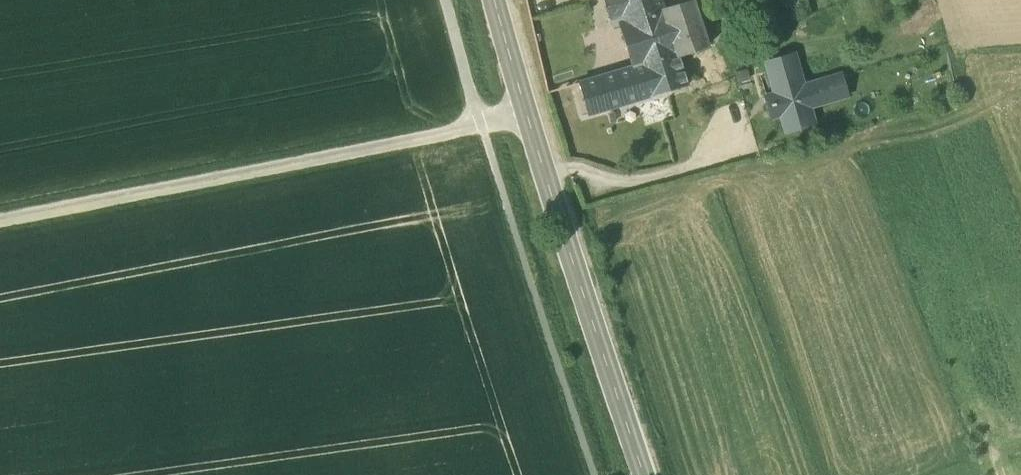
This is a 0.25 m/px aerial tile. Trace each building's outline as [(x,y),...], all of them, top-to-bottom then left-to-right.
[(625,42),(668,28),(662,9),(663,9),(660,0),(605,0),(612,26),(619,24),(625,42)] [(642,99),(688,85),(678,55),(708,46),(693,0),(692,0),(663,9),(662,9),(668,28),(625,42),(633,67),(642,99)] [(809,107),(831,101),(825,81),(840,76),(840,74),(802,85),(793,54),(765,62),(774,93),(765,96),(772,118),(781,115),(785,132),(813,123),(809,107)] [(580,82),(589,114),(642,99),(633,67),(580,82)] [(846,96),(840,76),(825,81),(831,101),(846,96)]
